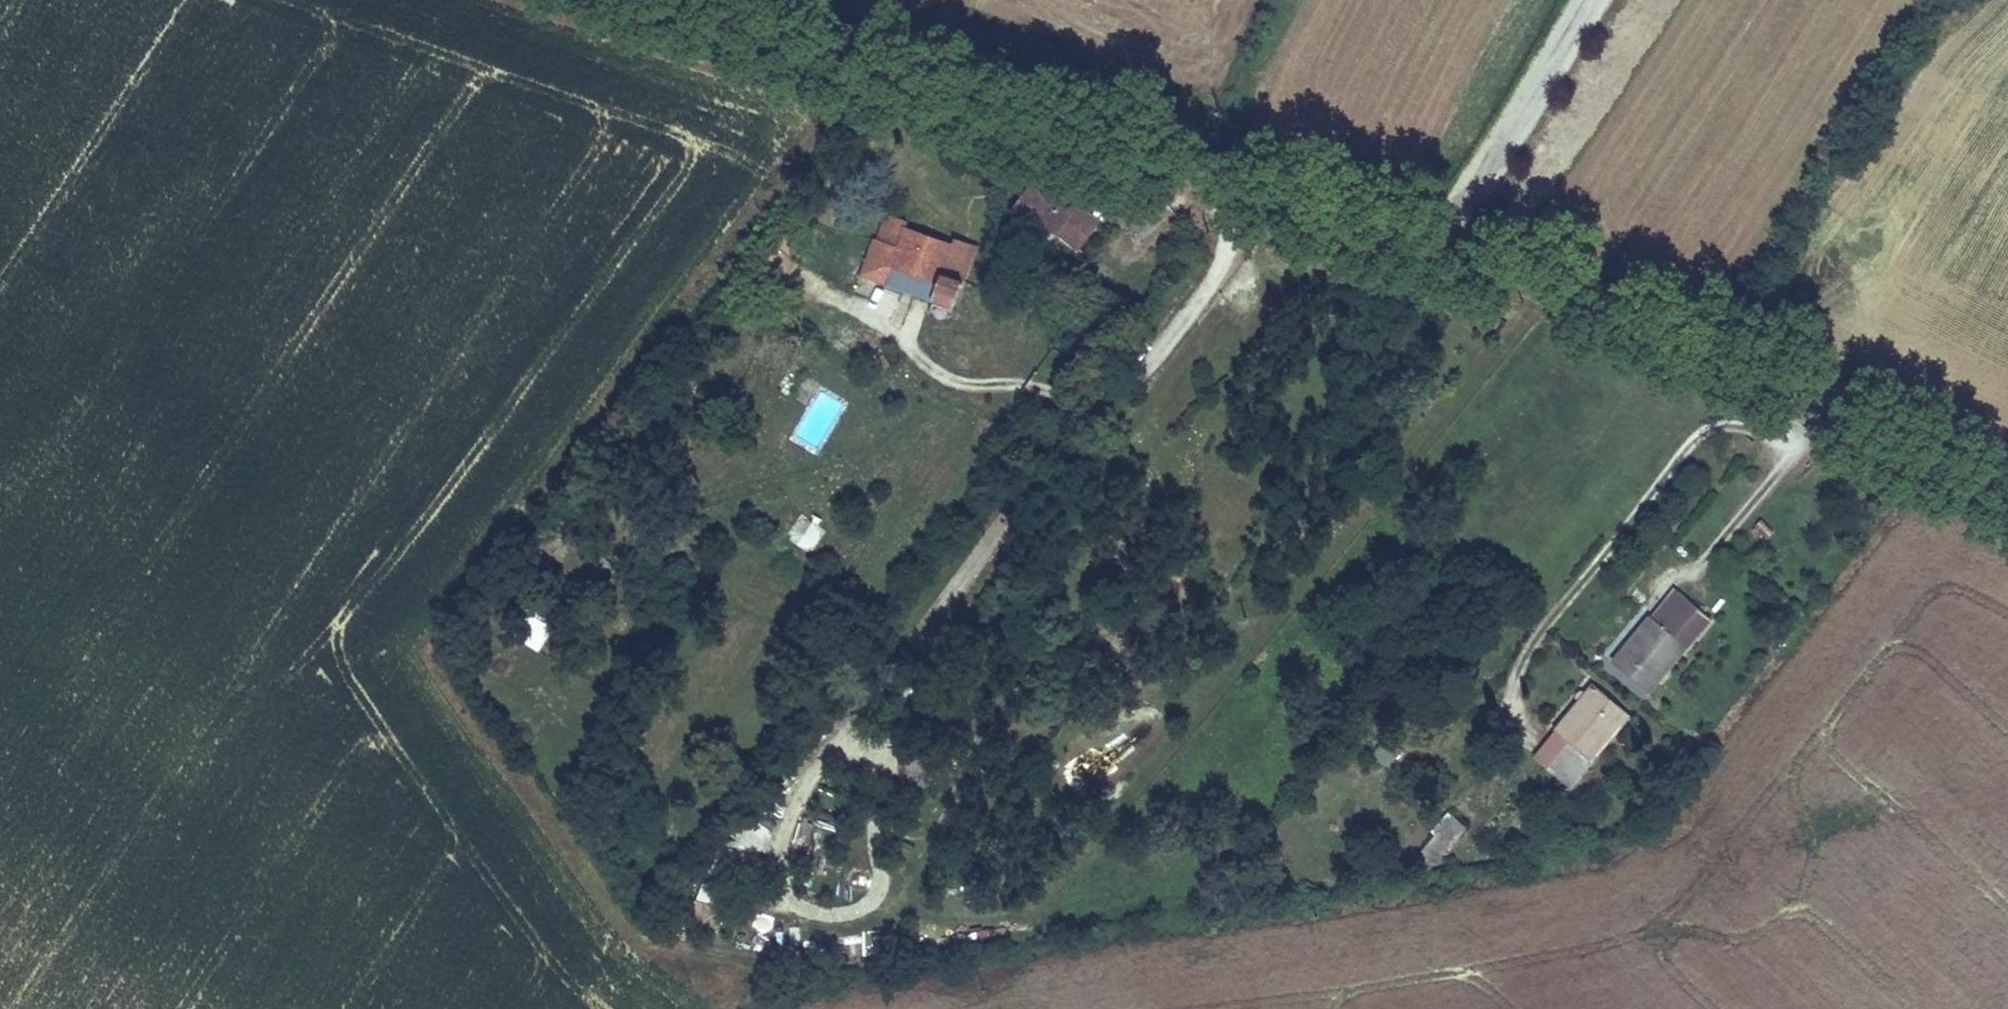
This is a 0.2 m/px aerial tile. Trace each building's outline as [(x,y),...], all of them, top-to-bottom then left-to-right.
[(1027,177),(1009,202),(1022,210),(1021,218),(1048,236),(1054,227),(1081,247),(1102,219),(1073,198),(1067,205),(1027,177)] [(885,210),(859,272),(885,283),(893,264),(937,281),(931,297),(953,306),(977,244),(955,234),(950,239),(908,223),(906,218),(885,210)] [(756,276),(775,292),(798,264),(793,261),(802,247),(787,236),(756,276)] [(1612,657),(1650,691),(1712,616),(1677,587),(1654,614),(1650,611),(1612,657)] [(538,601),(513,638),(543,655),(565,618),(538,601)] [(619,618),(610,635),(618,640),(628,623),(619,618)] [(1548,769),(1570,789),(1635,716),(1593,680),(1552,724),(1572,741),(1548,769)] [(1423,851),(1436,863),(1466,829),(1453,817),(1423,851)] [(752,820),(738,839),(756,852),(770,833),(752,820)]
